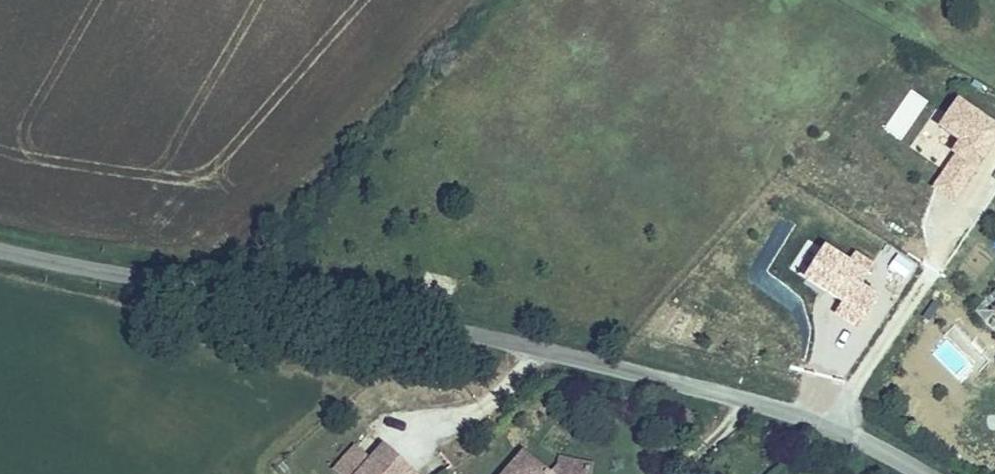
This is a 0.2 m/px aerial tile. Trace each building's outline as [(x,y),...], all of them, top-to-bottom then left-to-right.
[(378,447),(353,473),(406,473),(378,447)] [(595,470),(597,462),(567,455),(564,463),(555,473),(530,449),(507,473),(592,473),(595,470)]
